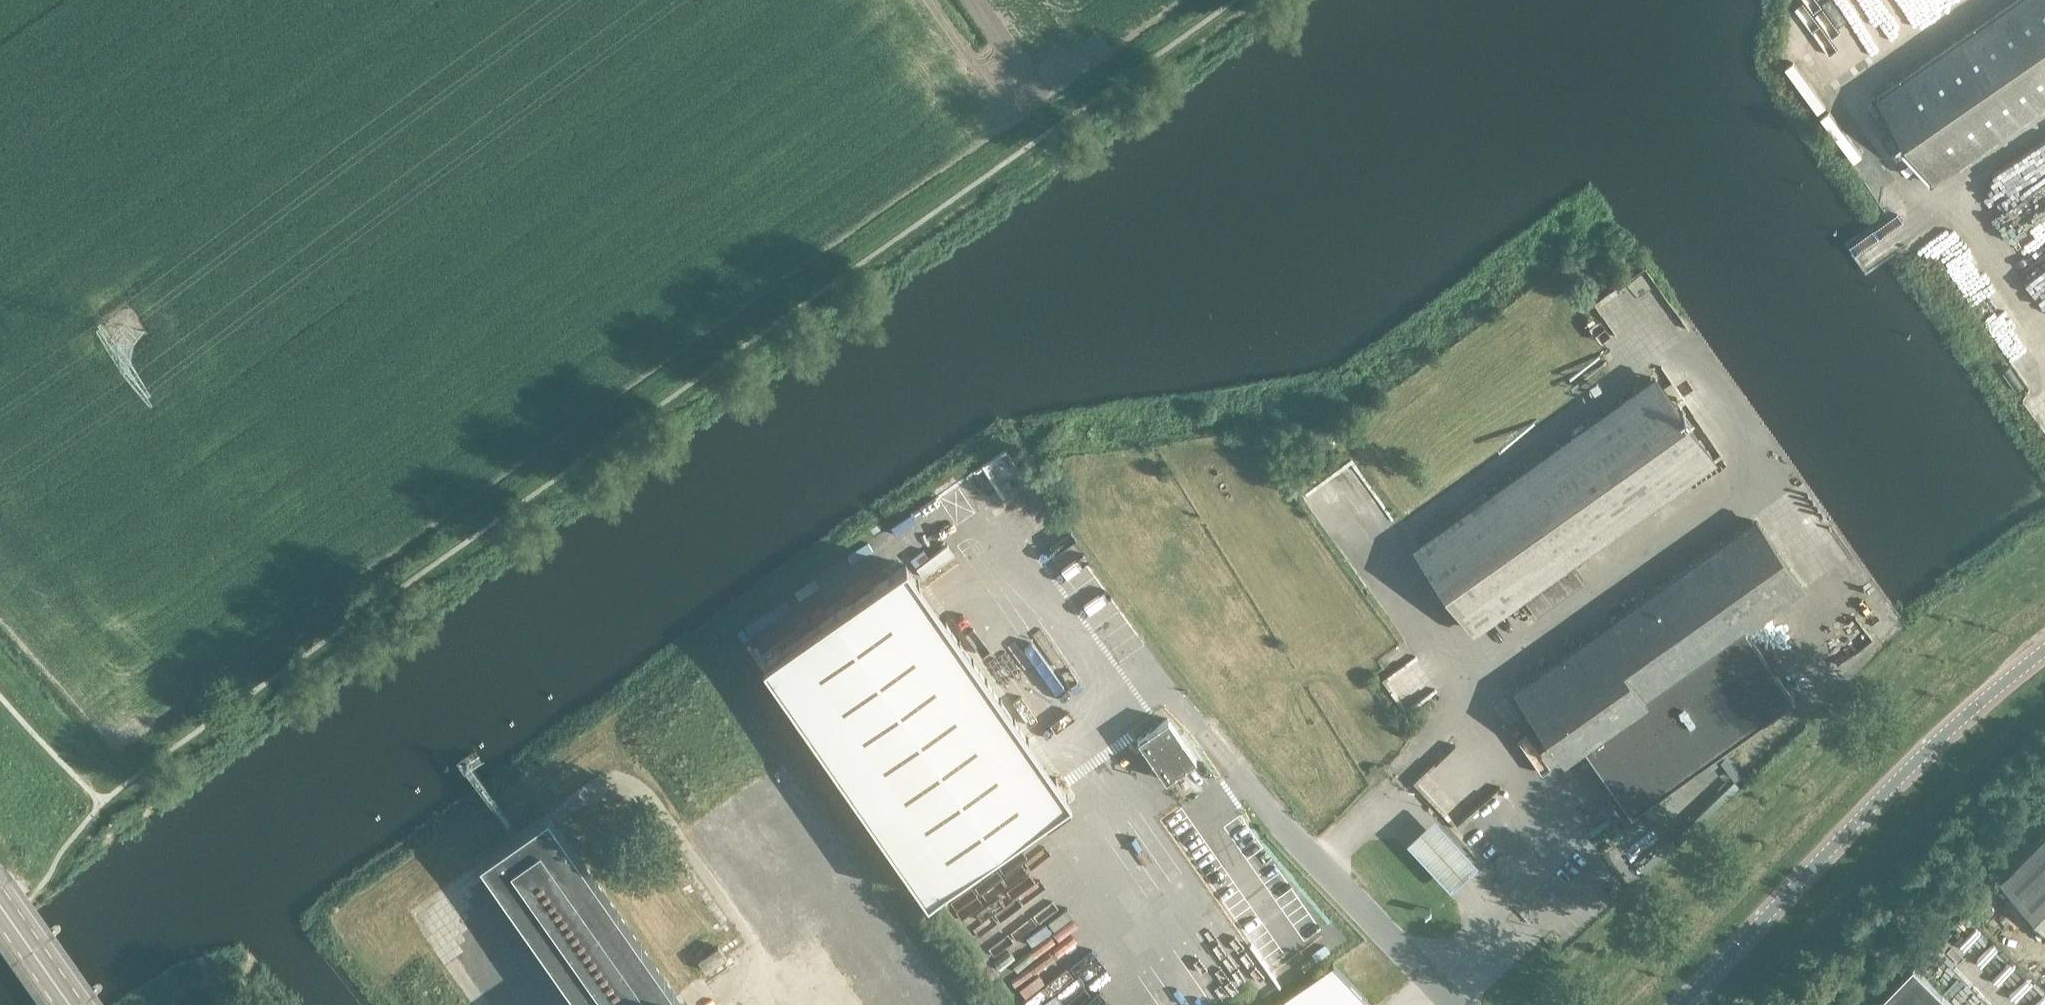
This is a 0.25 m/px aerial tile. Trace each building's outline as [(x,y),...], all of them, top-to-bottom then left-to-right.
[(1936,181),(2044,106),(2044,0),(2018,0),(1878,97),(1921,160),(1915,164),(1927,182),(1934,178),(1936,181)] [(1714,462),(1653,376),(1412,547),(1473,633),(1714,462)] [(936,503),(943,495),(936,488),(920,505),(925,510),(918,518),(930,529),(946,512),(936,503)] [(1300,518),(1306,532),(1317,527),(1311,513),(1300,518)] [(1755,519),(1513,690),(1562,760),(1581,747),(1611,789),(1610,797),(1621,813),(1628,814),(1630,815),(1793,699),(1745,631),(1743,632),(1804,588),(1755,519)] [(927,538),(923,547),(985,573),(990,563),(927,538)] [(1066,589),(1085,576),(1066,550),(1047,564),(1066,589)] [(926,896),(1069,797),(905,562),(763,661),(926,896)] [(1167,719),(1137,740),(1165,780),(1195,759),(1167,719)] [(515,835),(479,860),(581,1004),(682,1004),(546,812),(515,835)] [(1062,850),(1079,847),(1072,814),(1055,817),(1062,850)] [(1478,868),(1433,822),(1417,837),(1405,849),(1449,895),(1460,885),(1478,868)] [(2001,882),(2044,925),(2044,837),(2001,882)] [(735,942),(721,922),(713,927),(714,927),(707,932),(721,952),(735,942)] [(705,970),(725,957),(717,946),(697,960),(705,970)] [(1946,964),(1971,980),(1983,962),(1959,946),(1946,964)] [(1332,962),(1273,1004),(1373,1004),(1332,962)] [(1914,967),(1877,1004),(1953,1004),(1914,967)] [(1957,1004),(1967,1004),(1977,995),(1956,974),(1941,988),(1957,1004)] [(1046,997),(1065,1002),(1069,990),(1050,984),(1046,997)] [(1162,995),(1149,1004),(1169,1004),(1162,995)]
